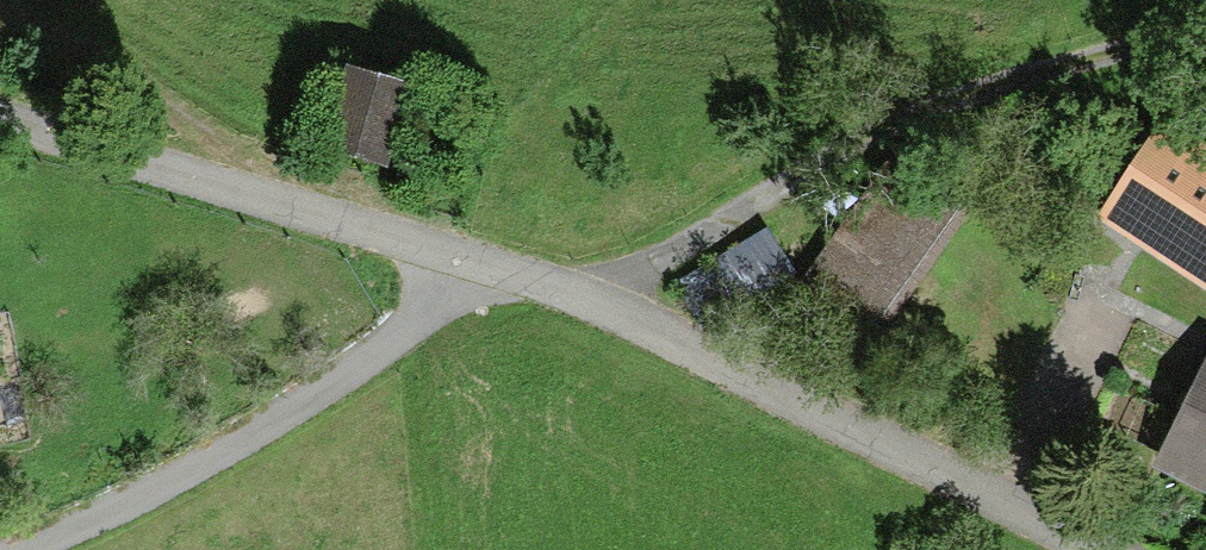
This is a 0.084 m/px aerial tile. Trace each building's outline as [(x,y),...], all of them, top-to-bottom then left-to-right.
[(405,162),(409,78),(347,76),(343,160),(405,162)] [(1205,285),(1205,140),(1166,113),(1099,214),(1205,285)] [(871,344),(960,205),(904,169),(815,308),(871,344)] [(1159,491),(1205,512),(1205,389),(1159,491)]
